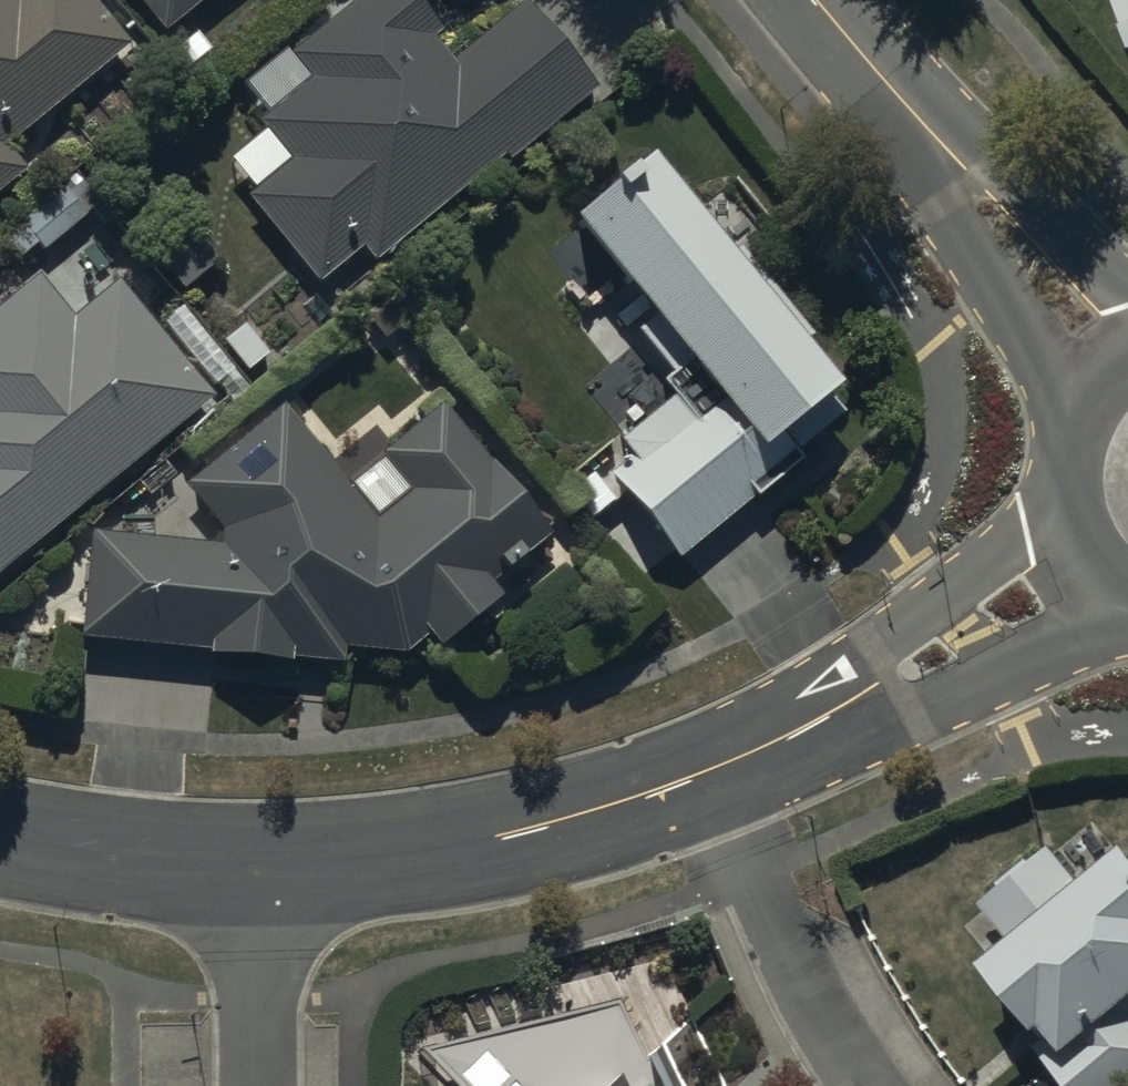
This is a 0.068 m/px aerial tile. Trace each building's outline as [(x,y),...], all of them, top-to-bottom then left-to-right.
[(27,182),(9,160),(130,61),(81,0),(0,0),(0,204),(27,182)] [(166,47),(224,0),(128,0),(166,47)] [(245,210),(332,313),(366,285),(353,270),(362,263),(377,280),(504,172),(509,177),(597,102),(526,18),(457,76),(440,56),(449,48),(408,0),(377,0),(292,72),(290,71),(288,71),(286,71),(285,72),(283,72),(281,73),(279,73),(278,74),(276,75),(275,77),(273,78),(272,79),(271,81),(270,82),(269,84),(268,86),(268,87),(267,89),(267,91),(267,93),(267,95),(268,97),(268,98),(269,100),(269,102),(270,104),(271,105),(272,107),(274,108),(275,109),(277,110),(278,111),(280,112),(282,113),(283,113),(285,114),(257,135),(289,175),(245,210)] [(1116,7),(1127,36),(1127,2),(1116,7)] [(644,165),(562,234),(684,382),(612,442),(625,458),(601,478),(631,532),(668,560),(839,415),(792,360),(807,347),(732,258),(772,224),(723,167),(678,205),(644,165)] [(39,289),(0,320),(0,585),(220,410),(126,292),(74,333),(39,289)] [(375,528),(283,419),(186,500),(222,543),(222,558),(210,559),(210,551),(98,541),(97,547),(92,547),(83,655),(211,666),(211,674),(291,681),(291,677),(344,681),(345,665),(409,670),(430,651),(446,669),(503,619),(486,599),(546,546),(443,419),(382,468),(408,501),(375,528)] [(979,888),(1003,921),(981,936),(1034,1010),(1044,1003),(1062,1029),(1046,1040),(1078,1085),(1127,1085),(1127,820),(1126,818),(1074,859),(1051,830),(979,888)]
